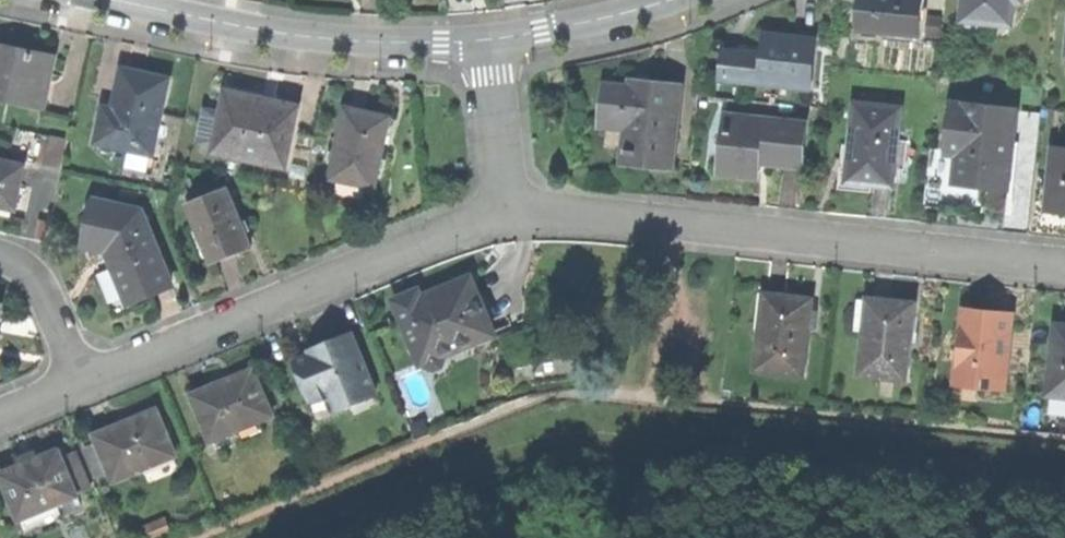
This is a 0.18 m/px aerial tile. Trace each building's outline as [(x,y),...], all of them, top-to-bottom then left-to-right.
[(860,30),(922,34),(925,0),(862,0),(860,30)] [(964,18),(1011,22),(1013,0),(966,0),(964,18)] [(723,77),(811,83),(814,38),(769,35),(768,54),(748,52),(725,51),(723,77)] [(45,107),(55,57),(19,50),(0,46),(0,98),(45,107)] [(105,107),(97,140),(153,152),(169,79),(147,75),(123,69),(114,109),(105,107)] [(679,79),(650,78),(649,89),(627,88),(605,87),(603,124),(627,125),(626,150),(648,151),(648,165),(675,166),(679,79)] [(229,82),(226,95),(265,102),(267,89),(246,85),(229,82)] [(265,102),(226,95),(217,150),(234,153),(260,157),(288,162),(298,107),(265,102)] [(1018,104),(953,99),(949,150),(963,151),(960,179),(979,180),(1011,183),(1018,104)] [(855,142),(853,179),(884,182),(897,184),(897,165),(898,136),(899,104),(856,103),(855,142)] [(342,105),(333,178),(380,183),(383,152),(388,111),(362,108),(342,105)] [(722,114),(717,172),(736,174),(754,175),(755,157),(799,161),(802,120),(722,114)] [(910,136),(898,136),(897,165),(910,166),(910,136)] [(67,140),(51,137),(45,166),(62,169),(67,140)] [(885,194),(884,182),(853,179),(855,142),(841,141),(839,191),(861,192),(885,194)] [(1050,204),(1064,206),(1064,147),(1054,146),(1050,204)] [(947,178),(960,179),(963,151),(949,150),(947,178)] [(392,153),(383,152),(380,183),(333,178),(332,186),(387,192),(392,153)] [(258,168),(260,157),(234,153),(233,164),(258,168)] [(0,161),(0,206),(12,208),(15,209),(24,166),(0,161)] [(194,206),(221,262),(241,252),(258,244),(230,188),(194,206)] [(91,198),(84,241),(109,246),(116,266),(126,298),(171,284),(142,207),(91,198)] [(12,208),(0,206),(0,214),(10,216),(12,208)] [(398,296),(423,357),(446,348),(492,329),(471,277),(442,289),(423,297),(419,288),(398,296)] [(756,371),(803,376),(808,328),(810,309),(812,299),(790,297),(764,294),(756,371)] [(865,331),(861,375),(907,379),(914,303),(892,301),(868,299),(868,302),(865,331)] [(856,330),(865,331),(868,302),(858,301),(856,330)] [(817,310),(810,309),(808,328),(815,329),(817,310)] [(964,310),(957,384),(1004,388),(1012,315),(987,312),(964,310)] [(1048,394),(1054,395),(1064,396),(1064,325),(1056,324),(1048,394)] [(298,366),(318,417),(376,394),(355,339),(339,345),(335,336),(323,341),(315,344),(318,351),(320,357),(298,366)] [(451,361),(446,348),(423,357),(428,370),(451,361)] [(296,359),(298,366),(320,357),(318,351),(296,359)] [(196,392),(213,435),(238,424),(260,416),(274,410),(258,368),(227,380),(196,392)] [(1054,395),(1052,409),(1064,411),(1064,396),(1054,395)] [(99,432),(117,477),(179,452),(162,407),(125,422),(99,432)] [(265,429),(260,416),(238,424),(243,437),(265,429)] [(3,471),(21,515),(42,507),(81,491),(62,446),(33,458),(3,471)] [(46,516),(42,507),(21,515),(25,525),(46,516)]
